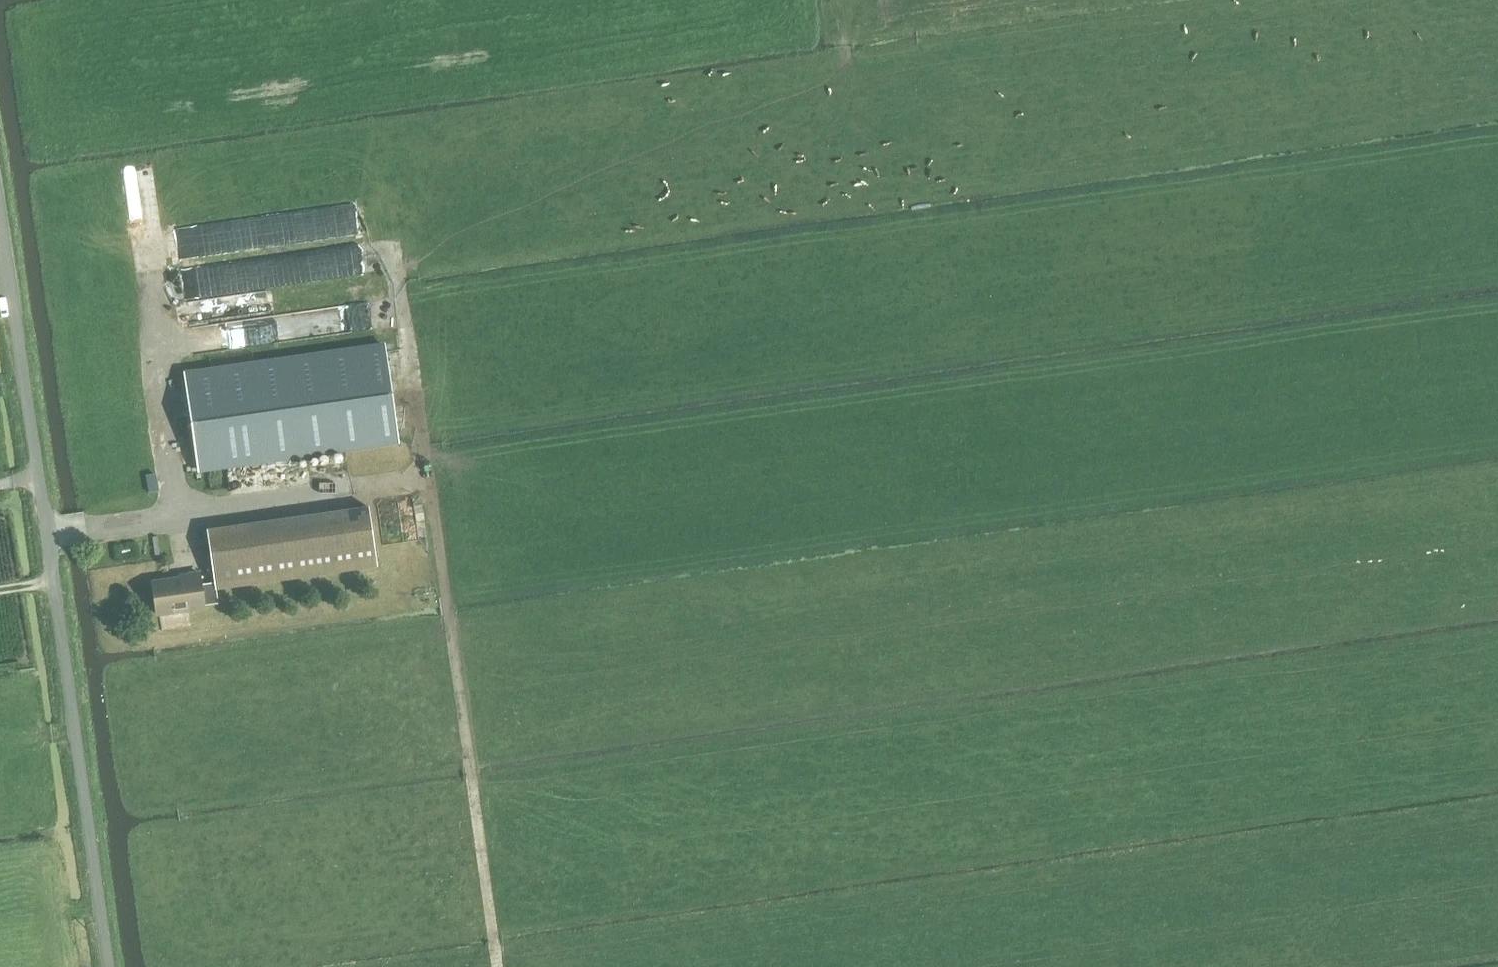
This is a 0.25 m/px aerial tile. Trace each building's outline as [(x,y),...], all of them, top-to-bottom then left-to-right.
[(182,266),(188,296),(277,279),(271,249),(182,266)] [(384,340),(186,369),(200,466),(398,437),(386,357),(384,340)] [(182,577),(153,581),(158,613),(205,607),(204,604),(219,602),(217,588),(377,565),(369,506),(209,528),(216,581),(201,583),(200,571),(182,574),(182,577)]
